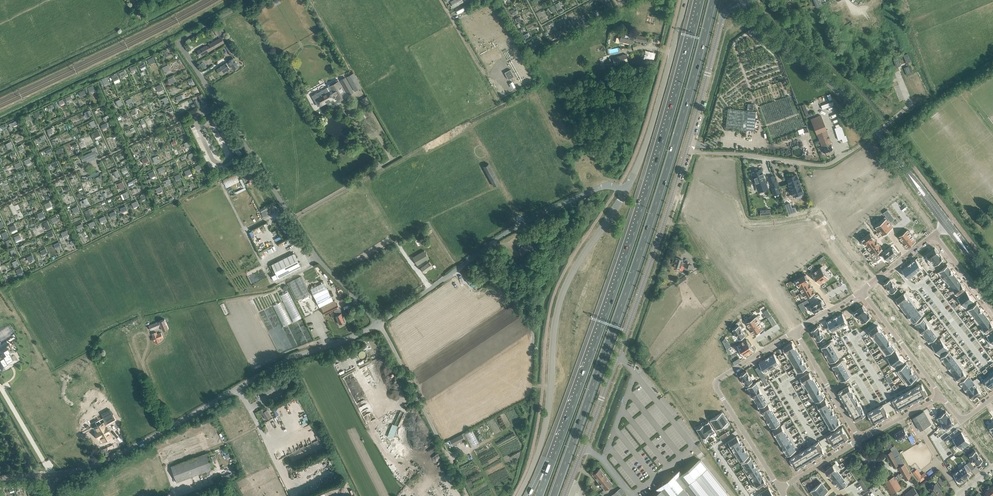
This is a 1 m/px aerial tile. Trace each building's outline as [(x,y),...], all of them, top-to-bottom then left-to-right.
[(648,38),(622,32),(620,41),(632,44),(632,43),(633,39),(647,42),(648,38)] [(200,55),(212,48),(223,42),(221,37),(209,44),(210,45),(206,47),(206,46),(198,51),(200,55)] [(240,57),(231,42),(225,46),(230,54),(234,51),(237,56),(238,58),(240,57)] [(626,54),(612,58),(615,66),(629,63),(628,62),(631,61),(630,58),(627,58),(626,54)] [(217,69),(218,71),(220,74),(225,71),(230,68),(229,67),(232,66),(234,69),(239,66),(233,58),(220,66),(219,66),(220,67),(217,69)] [(510,69),(507,71),(504,72),(508,79),(514,76),(511,71),(510,69)] [(354,73),(347,77),(355,91),(362,88),(354,73)] [(346,77),(341,80),(349,95),(354,92),(346,77)] [(330,86),(332,90),(329,91),(328,88),(319,93),(321,95),(316,97),(321,106),(326,103),(327,103),(330,102),(330,101),(331,101),(334,99),(333,98),(336,97),(338,101),(345,96),(337,82),(330,86)] [(726,127),(744,129),(754,131),(756,111),(728,108),(726,127)] [(825,148),(824,148),(827,155),(834,152),(831,145),(830,145),(829,143),(831,142),(827,131),(820,115),(811,119),(817,135),(822,145),(824,145),(825,148)] [(843,142),(847,140),(846,135),(845,136),(841,126),(835,128),(838,140),(842,138),(843,142)] [(93,133),(96,139),(102,136),(99,130),(93,133)] [(92,151),(81,157),(83,162),(87,160),(88,162),(96,158),(95,156),(98,155),(96,152),(97,152),(95,147),(91,149),(92,151)] [(488,163),(483,166),(494,186),(499,183),(488,163)] [(761,169),(752,173),(757,187),(766,184),(764,176),(762,173),(763,173),(762,173),(761,169)] [(226,187),(238,183),(236,178),(238,178),(236,174),(223,178),(226,187)] [(780,193),(777,180),(775,180),(774,174),(768,176),(774,195),(780,193)] [(793,196),(795,195),(797,199),(802,197),(801,193),(803,193),(797,174),(787,178),(793,196)] [(885,216),(880,221),(888,231),(893,227),(885,216)] [(880,221),(874,225),(882,235),(888,231),(880,221)] [(908,229),(899,236),(903,242),(912,235),(908,229)] [(870,232),(860,240),(864,245),(874,237),(870,232)] [(912,235),(903,242),(908,247),(916,241),(912,235)] [(522,240),(525,246),(518,250),(522,257),(533,251),(529,243),(530,242),(527,237),(522,240)] [(874,237),(864,245),(864,246),(866,244),(870,250),(879,243),(875,238),(875,237),(874,237)] [(879,243),(870,250),(874,255),(883,248),(879,243)] [(893,247),(883,254),(887,260),(897,252),(893,247)] [(935,248),(924,256),(928,261),(928,262),(939,253),(935,248)] [(413,257),(417,265),(429,258),(425,250),(413,257)] [(273,263),(280,277),(303,266),(296,252),(273,263)] [(939,253),(928,262),(932,267),(943,259),(939,253)] [(692,264),(689,264),(690,262),(687,261),(686,263),(682,262),(683,260),(676,257),(675,258),(674,258),(673,262),(674,262),(673,266),(674,266),(677,267),(677,269),(680,270),(682,265),(685,266),(691,268),(692,264)] [(916,259),(911,262),(918,272),(923,268),(922,266),(916,259)] [(429,261),(421,267),(424,272),(433,266),(429,261)] [(911,262),(907,266),(914,275),(918,272),(911,262)] [(822,265),(812,273),(816,279),(827,271),(822,265)] [(947,265),(938,272),(941,277),(951,269),(947,265)] [(907,266),(902,269),(909,279),(914,275),(907,266)] [(951,269),(941,277),(945,281),(955,274),(951,269)] [(827,271),(816,279),(820,284),(831,276),(827,271)] [(856,290),(874,276),(869,271),(852,285),(856,290)] [(805,274),(795,280),(799,286),(809,281),(809,280),(805,274)] [(955,274),(945,281),(945,282),(947,280),(950,285),(948,286),(958,279),(955,274)] [(310,294),(301,276),(288,282),(297,300),(310,294)] [(890,278),(884,283),(892,292),(897,288),(890,278)] [(958,279),(948,286),(952,290),(961,283),(958,279)] [(809,281),(799,286),(802,292),(812,286),(809,281)] [(325,315),(331,312),(333,317),(336,316),(338,321),(339,324),(346,321),(343,316),(344,315),(343,312),(342,312),(340,307),(340,308),(337,303),(335,300),(334,301),(325,282),(311,288),(320,307),(321,307),(325,315)] [(961,283),(952,290),(952,291),(954,289),(957,294),(965,288),(961,283)] [(812,286),(802,292),(806,298),(815,293),(812,286)] [(966,290),(957,297),(961,302),(970,295),(966,290)] [(282,294),(293,321),(300,318),(289,291),(282,294)] [(906,292),(896,299),(900,304),(909,296),(906,292)] [(970,295),(961,302),(966,307),(974,301),(970,295)] [(909,296),(900,304),(903,308),(913,301),(909,296)] [(807,299),(798,304),(801,309),(805,306),(810,304),(807,299)] [(811,307),(809,308),(812,312),(814,311),(814,312),(825,306),(821,300),(818,302),(817,300),(813,302),(814,304),(811,306),(811,307)] [(291,323),(281,301),(273,305),(283,327),(291,323)] [(913,301),(903,308),(907,313),(916,305),(913,301)] [(977,303),(967,310),(971,315),(980,308),(977,303)] [(863,305),(854,312),(858,318),(867,311),(863,305)] [(916,305),(907,313),(910,317),(920,310),(918,311),(915,307),(916,306),(916,305)] [(980,308),(971,315),(972,314),(975,318),(974,319),(984,312),(980,308)] [(920,310),(910,317),(914,322),(923,315),(920,310)] [(867,311),(858,318),(862,323),(871,316),(867,311)] [(318,312),(305,316),(307,323),(317,320),(315,316),(319,315),(318,312)] [(984,312),(974,319),(978,324),(987,317),(984,312)] [(838,315),(837,316),(843,327),(843,326),(848,324),(842,313),(839,315),(838,315)] [(746,322),(750,328),(761,321),(757,315),(746,322)] [(833,318),(832,318),(838,330),(843,327),(837,316),(834,318),(833,318)] [(925,316),(915,324),(919,328),(918,328),(919,328),(929,320),(928,321),(925,316)] [(987,317),(978,324),(979,323),(982,327),(980,329),(991,321),(990,321),(987,317)] [(827,321),(829,325),(832,330),(837,328),(838,330),(832,318),(831,319),(830,319),(827,321)] [(169,328),(165,319),(149,326),(151,330),(161,326),(163,331),(169,328)] [(929,320),(919,328),(922,333),(933,325),(929,320)] [(761,321),(750,328),(754,334),(763,329),(760,323),(761,322),(761,321)] [(980,329),(984,334),(992,327),(992,324),(991,321),(980,329)] [(737,326),(733,329),(739,339),(745,335),(739,325),(737,326)] [(877,325),(868,333),(871,337),(881,330),(877,325)] [(933,325),(922,333),(926,337),(936,329),(935,330),(932,326),(933,325)] [(128,326),(124,327),(123,332),(127,334),(131,333),(132,329),(128,326)] [(818,326),(812,330),(818,340),(824,336),(818,326)] [(936,329),(926,337),(929,342),(940,334),(936,329)] [(984,336),(988,342),(992,338),(992,329),(984,336)] [(881,330),(871,337),(875,342),(884,334),(881,330)] [(157,334),(157,332),(152,334),(153,337),(155,341),(156,343),(160,341),(159,339),(163,337),(161,333),(157,334)] [(293,332),(297,345),(313,339),(311,333),(293,332)] [(884,334),(875,342),(877,341),(880,345),(878,346),(888,339),(884,334)] [(942,336),(932,344),(936,350),(946,342),(942,336)] [(747,339),(736,346),(739,352),(750,345),(747,339)] [(888,339),(878,346),(882,351),(891,343),(888,339)] [(832,341),(821,347),(822,348),(823,351),(824,352),(836,346),(835,346),(832,341)] [(792,342),(782,348),(785,354),(795,347),(792,342)] [(946,342),(936,350),(940,355),(949,348),(945,343),(946,342)] [(12,363),(17,360),(13,353),(14,352),(9,343),(2,347),(0,348),(0,351),(1,353),(0,354),(0,367),(2,370),(10,365),(13,364),(12,363)] [(891,343),(882,351),(885,356),(895,348),(891,343)] [(750,345),(739,352),(743,357),(754,351),(750,345)] [(836,346),(824,352),(826,356),(827,357),(839,351),(836,346)] [(795,347),(785,354),(788,358),(798,352),(795,348),(795,347)] [(896,350),(887,357),(891,362),(889,363),(890,364),(900,356),(896,350)] [(839,351),(827,357),(828,358),(828,359),(830,362),(842,356),(839,351)] [(949,351),(941,357),(944,362),(954,355),(954,354),(952,356),(949,351)] [(798,352),(788,358),(788,359),(790,358),(792,362),(801,357),(798,352)] [(774,353),(769,356),(776,368),(781,364),(779,362),(777,358),(774,353)] [(954,355),(944,362),(948,366),(958,358),(957,359),(954,355)] [(769,356),(764,360),(771,371),(776,368),(769,356)] [(900,356),(890,364),(894,369),(904,361),(900,356)] [(801,357),(792,362),(795,367),(793,368),(794,368),(804,362),(801,357)] [(958,358),(948,366),(951,371),(962,363),(958,358)] [(844,359),(832,366),(834,369),(835,370),(835,371),(847,364),(844,359)] [(764,360),(759,363),(766,374),(771,371),(764,360)] [(804,362),(794,368),(797,373),(798,372),(807,367),(804,362)] [(906,363),(896,371),(900,376),(910,368),(906,363)] [(962,363),(951,371),(955,375),(964,368),(961,364),(962,363)] [(847,364),(835,371),(837,374),(838,375),(838,376),(849,370),(846,365),(847,365),(847,364)] [(910,368),(900,376),(903,380),(914,373),(910,368)] [(964,368),(955,375),(958,380),(968,373),(964,368)] [(849,370),(838,376),(839,377),(839,378),(841,381),(847,378),(852,375),(849,370)] [(742,373),(740,374),(747,385),(753,381),(747,371),(745,372),(744,371),(742,372),(742,373)] [(809,372),(799,378),(802,384),(804,383),(812,377),(813,377),(809,372)] [(914,373),(903,380),(907,385),(917,377),(914,373)] [(968,375),(960,382),(964,388),(975,379),(973,381),(968,375)] [(984,379),(985,381),(991,388),(991,389),(992,387),(992,381),(988,375),(984,379)] [(812,377),(804,383),(807,387),(815,382),(812,377)] [(975,379),(964,388),(968,393),(979,385),(975,379)] [(758,381),(748,387),(750,392),(762,386),(762,385),(761,386),(758,381)] [(985,381),(982,382),(988,390),(991,388),(985,381)] [(815,382),(807,387),(809,392),(818,387),(815,382)] [(897,397),(893,399),(896,405),(898,410),(909,405),(913,402),(923,397),(928,394),(924,388),(922,384),(912,389),(907,392),(897,397)] [(843,389),(838,392),(844,402),(847,406),(852,416),(855,420),(861,417),(866,414),(860,404),(857,399),(857,400),(852,390),(849,385),(843,389)] [(979,385),(968,393),(972,399),(983,391),(979,385)] [(762,386),(750,392),(753,397),(765,391),(762,386)] [(809,392),(808,393),(811,398),(812,397),(821,392),(818,387),(809,392)] [(765,391),(753,397),(754,397),(756,402),(768,395),(765,391)] [(821,392),(812,397),(815,402),(824,397),(821,392)] [(768,395),(756,402),(759,407),(771,401),(768,395)] [(826,399),(815,405),(818,410),(820,409),(829,404),(826,399)] [(891,400),(883,404),(887,412),(895,408),(891,400)] [(770,402),(760,408),(763,414),(763,413),(772,408),(773,407),(770,402)] [(829,404),(820,409),(823,414),(831,408),(829,404)] [(878,407),(868,412),(870,417),(871,417),(874,423),(879,421),(878,421),(889,415),(887,412),(883,404),(878,407)] [(263,408),(260,410),(262,414),(263,414),(266,419),(271,417),(267,410),(265,411),(263,408)] [(772,408),(763,413),(766,418),(775,413),(772,408)] [(823,414),(821,415),(824,420),(834,414),(831,408),(823,414)] [(111,437),(109,433),(106,427),(105,425),(107,423),(107,424),(116,419),(113,413),(113,414),(110,409),(101,413),(106,422),(104,423),(103,422),(96,427),(93,428),(95,432),(99,439),(101,443),(103,441),(111,437)] [(398,427),(402,419),(404,413),(400,411),(394,425),(393,424),(387,436),(391,438),(396,426),(398,427)] [(946,411),(937,418),(941,423),(940,424),(950,416),(946,411)] [(721,412),(716,416),(722,425),(721,425),(722,427),(728,423),(721,412)] [(775,413),(766,418),(769,423),(777,418),(775,413)] [(834,414),(824,420),(827,425),(837,418),(834,414)] [(925,414),(915,421),(921,430),(931,424),(925,414)] [(716,416),(710,420),(716,429),(721,425),(722,425),(716,416)] [(950,416),(940,424),(944,430),(954,422),(950,416)] [(777,418),(769,423),(772,428),(780,423),(777,418)] [(837,418),(827,425),(830,430),(840,424),(837,418)] [(702,424),(709,436),(715,432),(708,421),(702,424)] [(702,424),(696,428),(703,439),(709,436),(702,424)] [(784,424),(773,430),(776,435),(788,428),(787,428),(787,429),(784,424)] [(832,433),(828,436),(831,441),(831,442),(834,446),(844,440),(849,437),(845,432),(842,427),(832,433)] [(788,428),(776,435),(779,440),(790,433),(788,428)] [(904,429),(894,434),(898,441),(908,435),(904,429)] [(473,430),(466,433),(471,446),(478,443),(473,430)] [(962,431),(953,438),(957,443),(955,445),(966,437),(962,431)] [(790,433),(779,440),(782,445),(793,438),(790,433)] [(465,441),(462,434),(450,441),(452,446),(459,442),(460,444),(465,441)] [(736,436),(725,443),(728,448),(739,441),(736,436)] [(828,436),(820,441),(823,446),(831,442),(831,441),(828,436)] [(966,437),(955,445),(959,450),(970,442),(966,437)] [(793,438),(782,445),(785,450),(795,444),(793,439),(793,438)] [(883,443),(886,449),(892,446),(889,440),(883,443)] [(739,441),(728,448),(731,453),(734,451),(742,446),(740,441),(739,441)] [(795,456),(790,458),(794,464),(793,464),(796,469),(806,463),(811,460),(820,454),(820,455),(825,452),(821,446),(818,441),(809,447),(808,447),(804,450),(795,456)] [(795,444),(785,450),(788,455),(798,449),(795,444)] [(903,459),(894,445),(885,451),(894,467),(899,465),(900,467),(899,467),(902,472),(899,474),(899,473),(897,474),(897,475),(894,477),(894,476),(885,481),(892,493),(901,488),(896,480),(899,478),(900,479),(902,478),(901,477),(904,475),(906,480),(912,476),(912,475),(911,475),(902,459),(903,459)] [(742,446),(734,451),(737,456),(745,451),(742,446)] [(975,450),(970,455),(977,464),(983,460),(975,450)] [(745,451),(737,456),(740,461),(749,456),(745,451)] [(207,453),(171,466),(177,482),(213,468),(207,453)] [(750,457),(741,463),(744,467),(744,468),(753,462),(750,457)] [(656,495),(730,495),(701,460),(656,495)] [(744,467),(743,469),(746,474),(756,467),(753,462),(744,468),(744,467)] [(836,463),(825,471),(829,476),(837,469),(839,467),(836,463)] [(965,465),(959,469),(966,478),(971,474),(965,465)] [(756,467),(746,474),(749,478),(759,472),(756,467)] [(600,468),(592,474),(604,490),(609,486),(612,490),(614,488),(611,484),(612,483),(613,482),(612,481),(611,482),(600,468)] [(837,469),(829,476),(833,480),(841,474),(837,469)] [(959,469),(953,474),(960,482),(966,478),(959,469)] [(928,476),(926,473),(921,477),(915,470),(913,472),(920,481),(928,476)] [(759,472),(749,478),(752,483),(762,477),(759,472)] [(841,474),(833,480),(836,484),(844,478),(841,474)] [(752,483),(751,484),(754,489),(765,482),(762,477),(752,483)] [(844,478),(836,484),(840,489),(842,487),(849,481),(846,477),(844,478)] [(936,495),(938,495),(943,492),(939,488),(941,486),(945,484),(940,477),(936,480),(938,482),(936,484),(936,483),(930,488),(936,495)] [(868,489),(861,479),(859,481),(866,491),(868,489)] [(821,482),(816,486),(823,495),(828,491),(821,482)] [(816,486),(811,491),(815,495),(822,495),(823,495),(816,486)] [(919,494),(914,487),(903,495),(917,495),(919,494)] [(627,495),(620,488),(610,495),(627,495)] [(757,495),(768,495),(772,494),(768,488),(757,495)] [(990,488),(987,490),(986,489),(984,490),(989,495),(992,495),(992,492),(990,488)]
